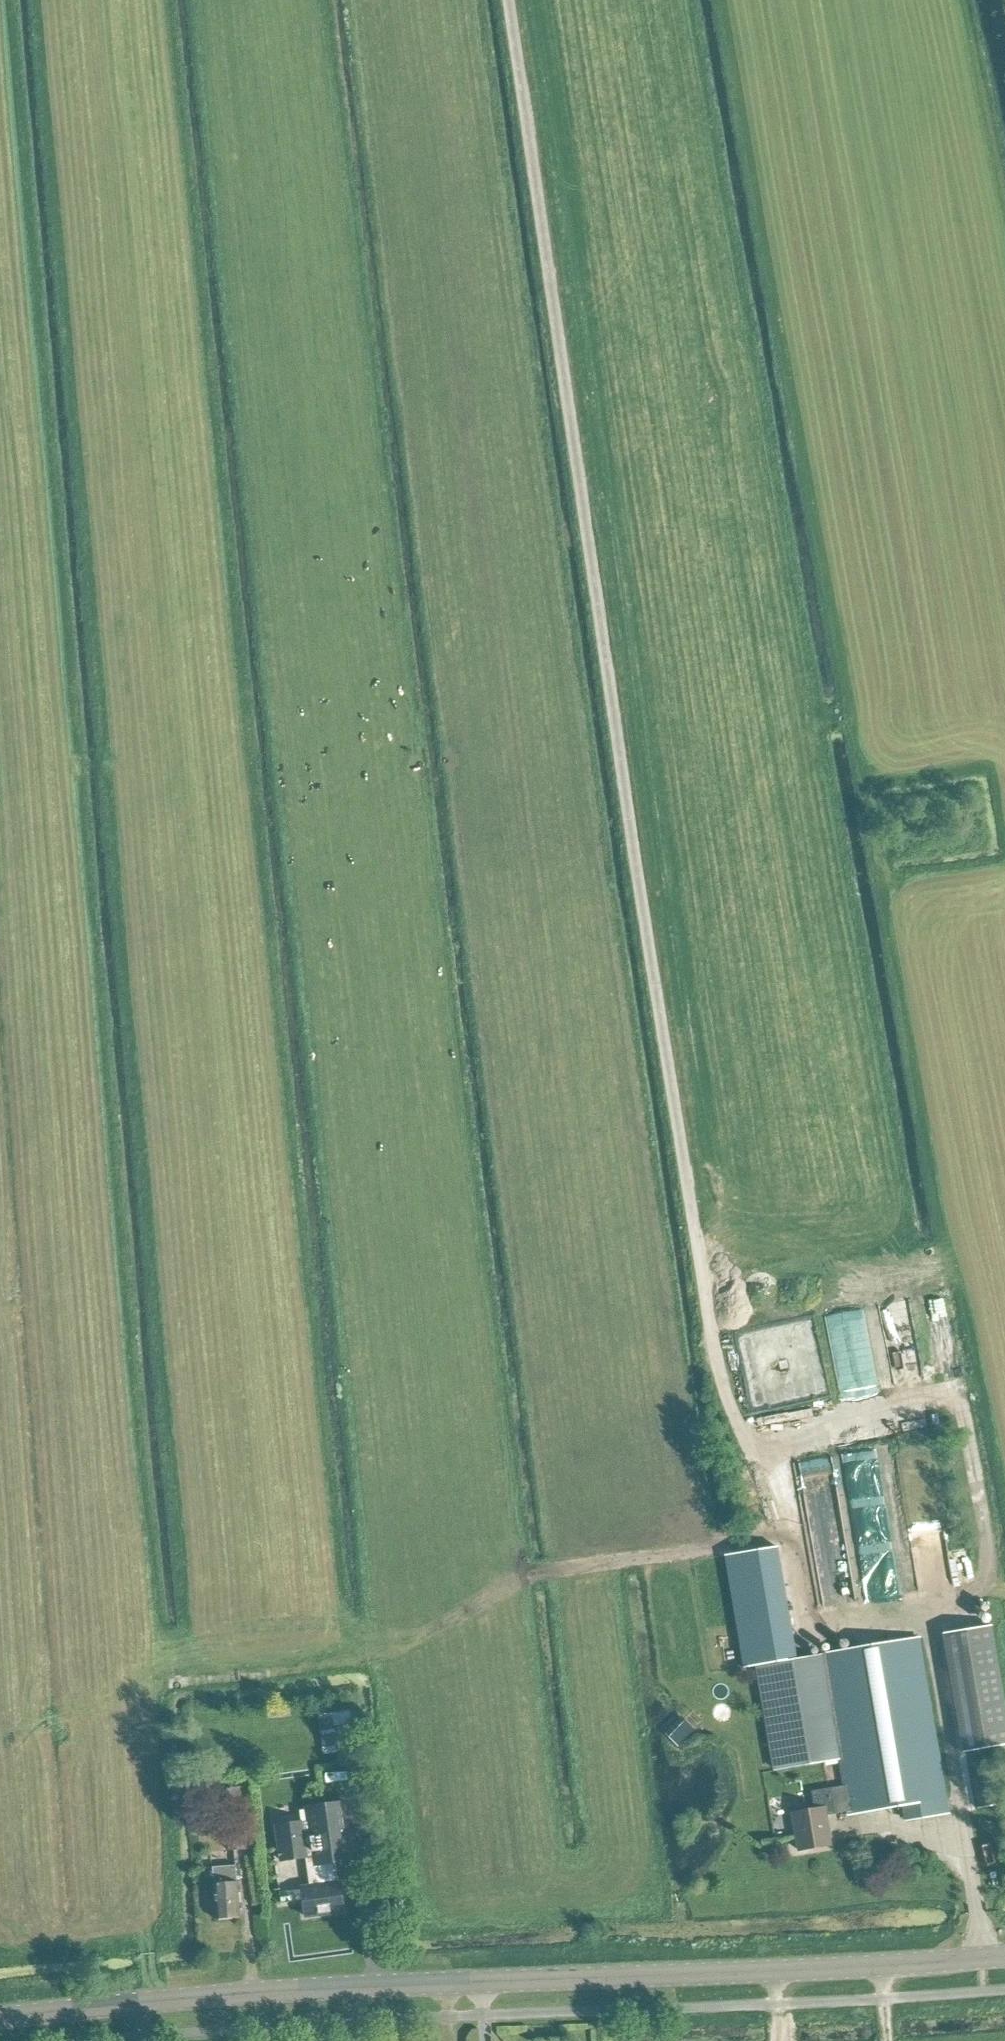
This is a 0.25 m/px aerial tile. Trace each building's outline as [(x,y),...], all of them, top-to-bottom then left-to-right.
[(838,1760),(820,1655),(795,1659),(779,1563),(747,1568),(763,1664),(755,1666),(772,1771),(838,1760)] [(944,1632),(963,1753),(1004,1746),(1004,1707),(992,1624),(944,1632)] [(847,1815),(946,1798),(918,1638),(820,1655),(838,1760),(842,1786),(811,1792),(814,1809),(792,1813),(798,1851),(829,1845),(825,1823),(827,1823),(826,1815),(847,1812),(847,1815)] [(338,1766),(358,1764),(349,1710),(317,1715),(323,1755),(336,1753),(338,1766)] [(676,1748),(693,1729),(684,1721),(667,1740),(676,1748)] [(991,1759),(968,1763),(973,1794),(996,1790),(991,1759)] [(356,1861),(346,1800),(305,1806),(306,1809),(299,1810),(300,1820),(274,1824),(280,1863),(305,1859),(309,1885),(300,1886),(300,1888),(279,1892),(281,1904),(302,1900),(305,1919),(347,1912),(342,1880),(336,1881),(334,1864),(356,1861)] [(227,1822),(243,1821),(243,1824),(225,1826),(227,1850),(245,1849),(245,1851),(257,1850),(254,1820),(250,1820),(249,1802),(225,1804),(227,1822)] [(236,1882),(234,1866),(212,1868),(213,1884),(215,1919),(239,1918),(236,1882)]
